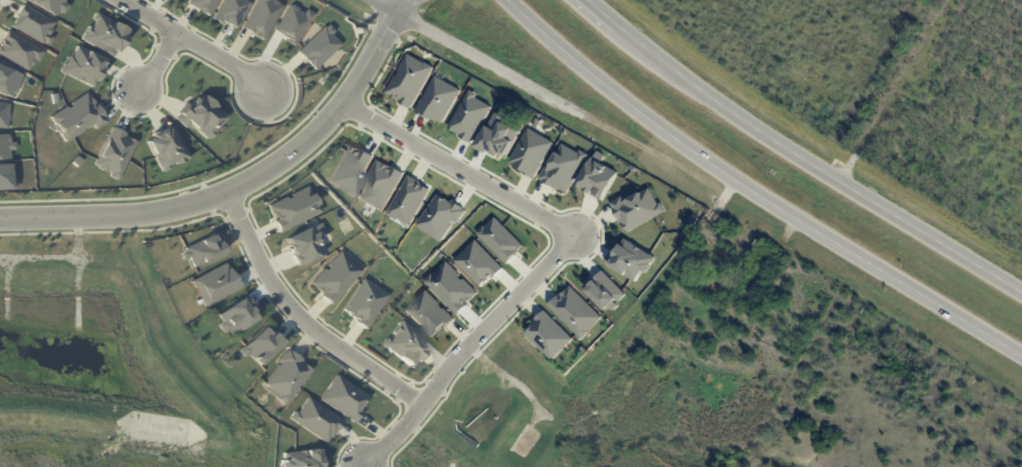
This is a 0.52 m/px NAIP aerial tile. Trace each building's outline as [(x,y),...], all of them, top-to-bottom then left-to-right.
[(53,16),(23,0),(62,0),(61,2),(66,5),(61,14),(56,11),(53,16)] [(210,15),(218,0),(189,0),(188,2),(210,15)] [(212,18),(221,23),(222,20),(236,28),(251,2),(247,0),(223,0),(212,18)] [(263,40),(283,5),(274,0),(257,0),(241,27),(263,40)] [(23,4),(55,22),(47,35),(51,37),(47,44),(42,41),(40,44),(9,27),(23,4)] [(275,29),(288,37),(285,41),(294,47),(315,14),(307,8),(304,12),(290,4),(275,29)] [(81,39),(114,57),(129,29),(96,11),(81,39)] [(298,50),(314,69),(341,44),(333,34),(336,31),(328,23),(298,50)] [(26,71),(33,61),(36,62),(42,52),(7,30),(0,42),(0,56),(26,71)] [(60,71),(94,88),(108,59),(75,44),(60,71)] [(384,92),(397,99),(397,97),(399,98),(397,101),(409,108),(417,94),(432,66),(423,61),(422,62),(406,53),(396,70),(399,71),(396,76),(394,74),(384,92)] [(7,97),(0,94),(0,67),(20,75),(14,93),(9,91),(7,97)] [(434,75),(459,90),(441,122),(436,120),(435,121),(427,116),(426,118),(414,111),(434,75)] [(176,118),(180,113),(177,111),(199,88),(231,117),(208,139),(192,124),(187,128),(176,118)] [(458,135),(470,142),(490,106),(474,97),(476,94),(468,89),(447,127),(459,134),(458,135)] [(49,117),(66,141),(93,123),(96,129),(107,121),(88,92),(49,117)] [(49,94),(56,93),(58,102),(51,104),(49,94)] [(5,129),(0,128),(0,102),(8,103),(5,129)] [(494,112),(501,116),(500,120),(511,127),(512,123),(520,128),(505,156),(499,153),(497,157),(474,145),(494,112)] [(174,124),(190,158),(176,165),(175,162),(168,166),(170,169),(163,173),(145,139),(174,124)] [(114,126),(138,140),(119,179),(93,164),(114,126)] [(527,128),(553,142),(533,179),(508,162),(527,128)] [(8,158),(0,158),(0,134),(6,134),(7,142),(13,142),(13,150),(7,150),(8,158)] [(346,141),(351,144),(360,149),(361,147),(373,155),(367,166),(349,197),(341,192),(340,192),(331,187),(332,185),(324,181),(346,141)] [(561,142),(578,152),(579,149),(588,154),(565,193),(538,179),(561,142)] [(596,150),(575,184),(601,199),(617,171),(601,162),(605,155),(596,150)] [(76,156),(82,160),(75,167),(71,162),(76,156)] [(364,180),(367,182),(369,177),(367,176),(377,159),(382,162),(391,166),(391,165),(404,172),(380,213),(355,198),(364,180)] [(16,189),(0,190),(0,164),(11,163),(11,178),(16,178),(16,189)] [(387,212),(388,212),(387,214),(396,218),(397,217),(409,224),(429,188),(421,184),(417,182),(419,180),(408,174),(387,212)] [(264,205),(306,185),(320,211),(277,232),(264,205)] [(609,202),(621,196),(623,200),(648,187),(657,203),(660,202),(665,210),(626,232),(609,202)] [(415,224),(439,241),(451,224),(450,224),(453,219),(456,222),(464,210),(462,208),(463,207),(451,199),(450,201),(444,197),(444,198),(436,193),(415,224)] [(691,214),(685,222),(691,227),(697,219),(691,214)] [(493,216),(524,247),(506,264),(475,233),(493,216)] [(318,221),(322,230),(315,233),(324,252),(294,265),(281,238),(312,224),(318,221)] [(211,232),(219,252),(191,267),(187,257),(180,260),(177,253),(182,251),(180,247),(211,232)] [(624,238),(655,257),(645,273),(642,272),(635,282),(607,263),(624,238)] [(473,239),(504,269),(493,279),(491,276),(479,288),(452,261),(473,239)] [(339,250),(359,270),(328,304),(318,296),(320,293),(309,282),(339,250)] [(445,260),(477,292),(456,316),(422,281),(445,260)] [(226,261),(240,288),(202,308),(189,280),(226,261)] [(601,270),(625,294),(616,303),(618,306),(613,311),(610,308),(606,312),(582,288),(601,270)] [(362,277),(387,295),(363,329),(352,322),(353,319),(340,309),(362,277)] [(569,285),(601,317),(581,339),(547,305),(569,285)] [(424,289),(453,318),(444,329),(442,327),(431,338),(403,311),(424,289)] [(243,294),(257,316),(229,336),(225,331),(221,333),(216,324),(220,322),(215,314),(243,294)] [(543,310),(573,339),(552,361),(524,333),(534,322),(533,320),(543,310)] [(762,316),(770,320),(766,328),(758,323),(762,316)] [(400,319),(427,343),(417,356),(420,359),(411,370),(380,342),(400,319)] [(270,332),(280,342),(256,366),(246,355),(244,357),(236,349),(260,326),(267,334),(270,332)] [(286,348),(309,369),(282,405),(274,398),(276,395),(260,380),(286,348)] [(334,374),(365,395),(357,409),(359,411),(352,422),(317,399),(334,374)] [(305,396),(341,420),(323,443),(287,418),(293,410),(295,411),(305,396)] [(314,448),(316,466),(278,466),(277,460),(281,459),(281,452),(314,448)]
